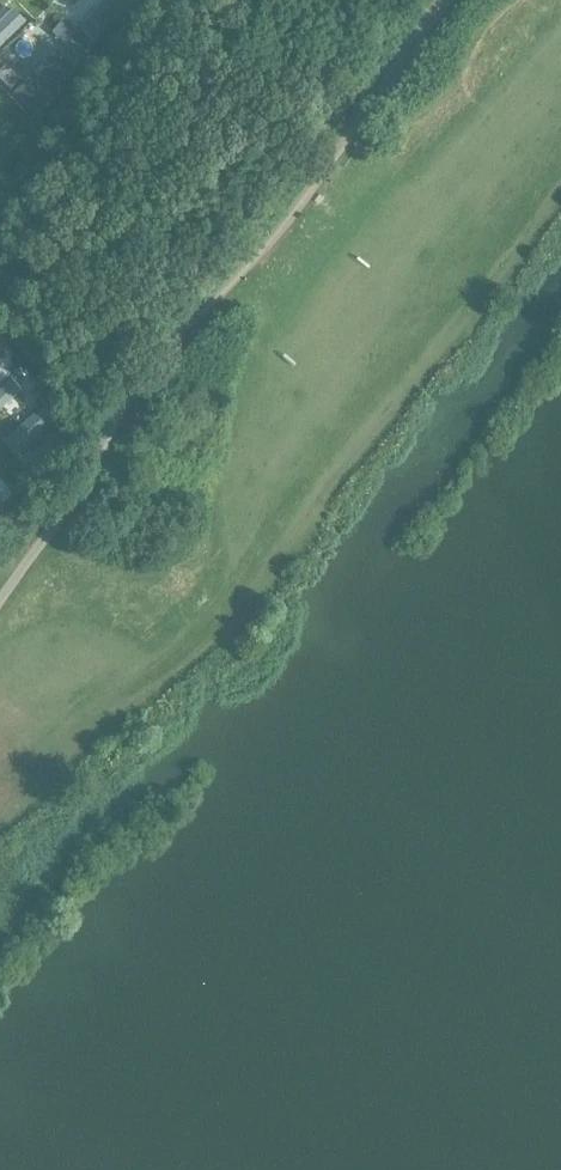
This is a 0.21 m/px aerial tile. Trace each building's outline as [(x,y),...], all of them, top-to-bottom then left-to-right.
[(115,0),(100,0),(79,26),(94,38),(121,5),(115,0)] [(11,7),(0,18),(0,43),(23,20),(11,7)] [(9,90),(26,108),(70,66),(54,48),(9,90)] [(9,376),(0,384),(0,406),(20,388),(9,376)] [(39,402),(0,437),(14,452),(53,418),(39,402)]
